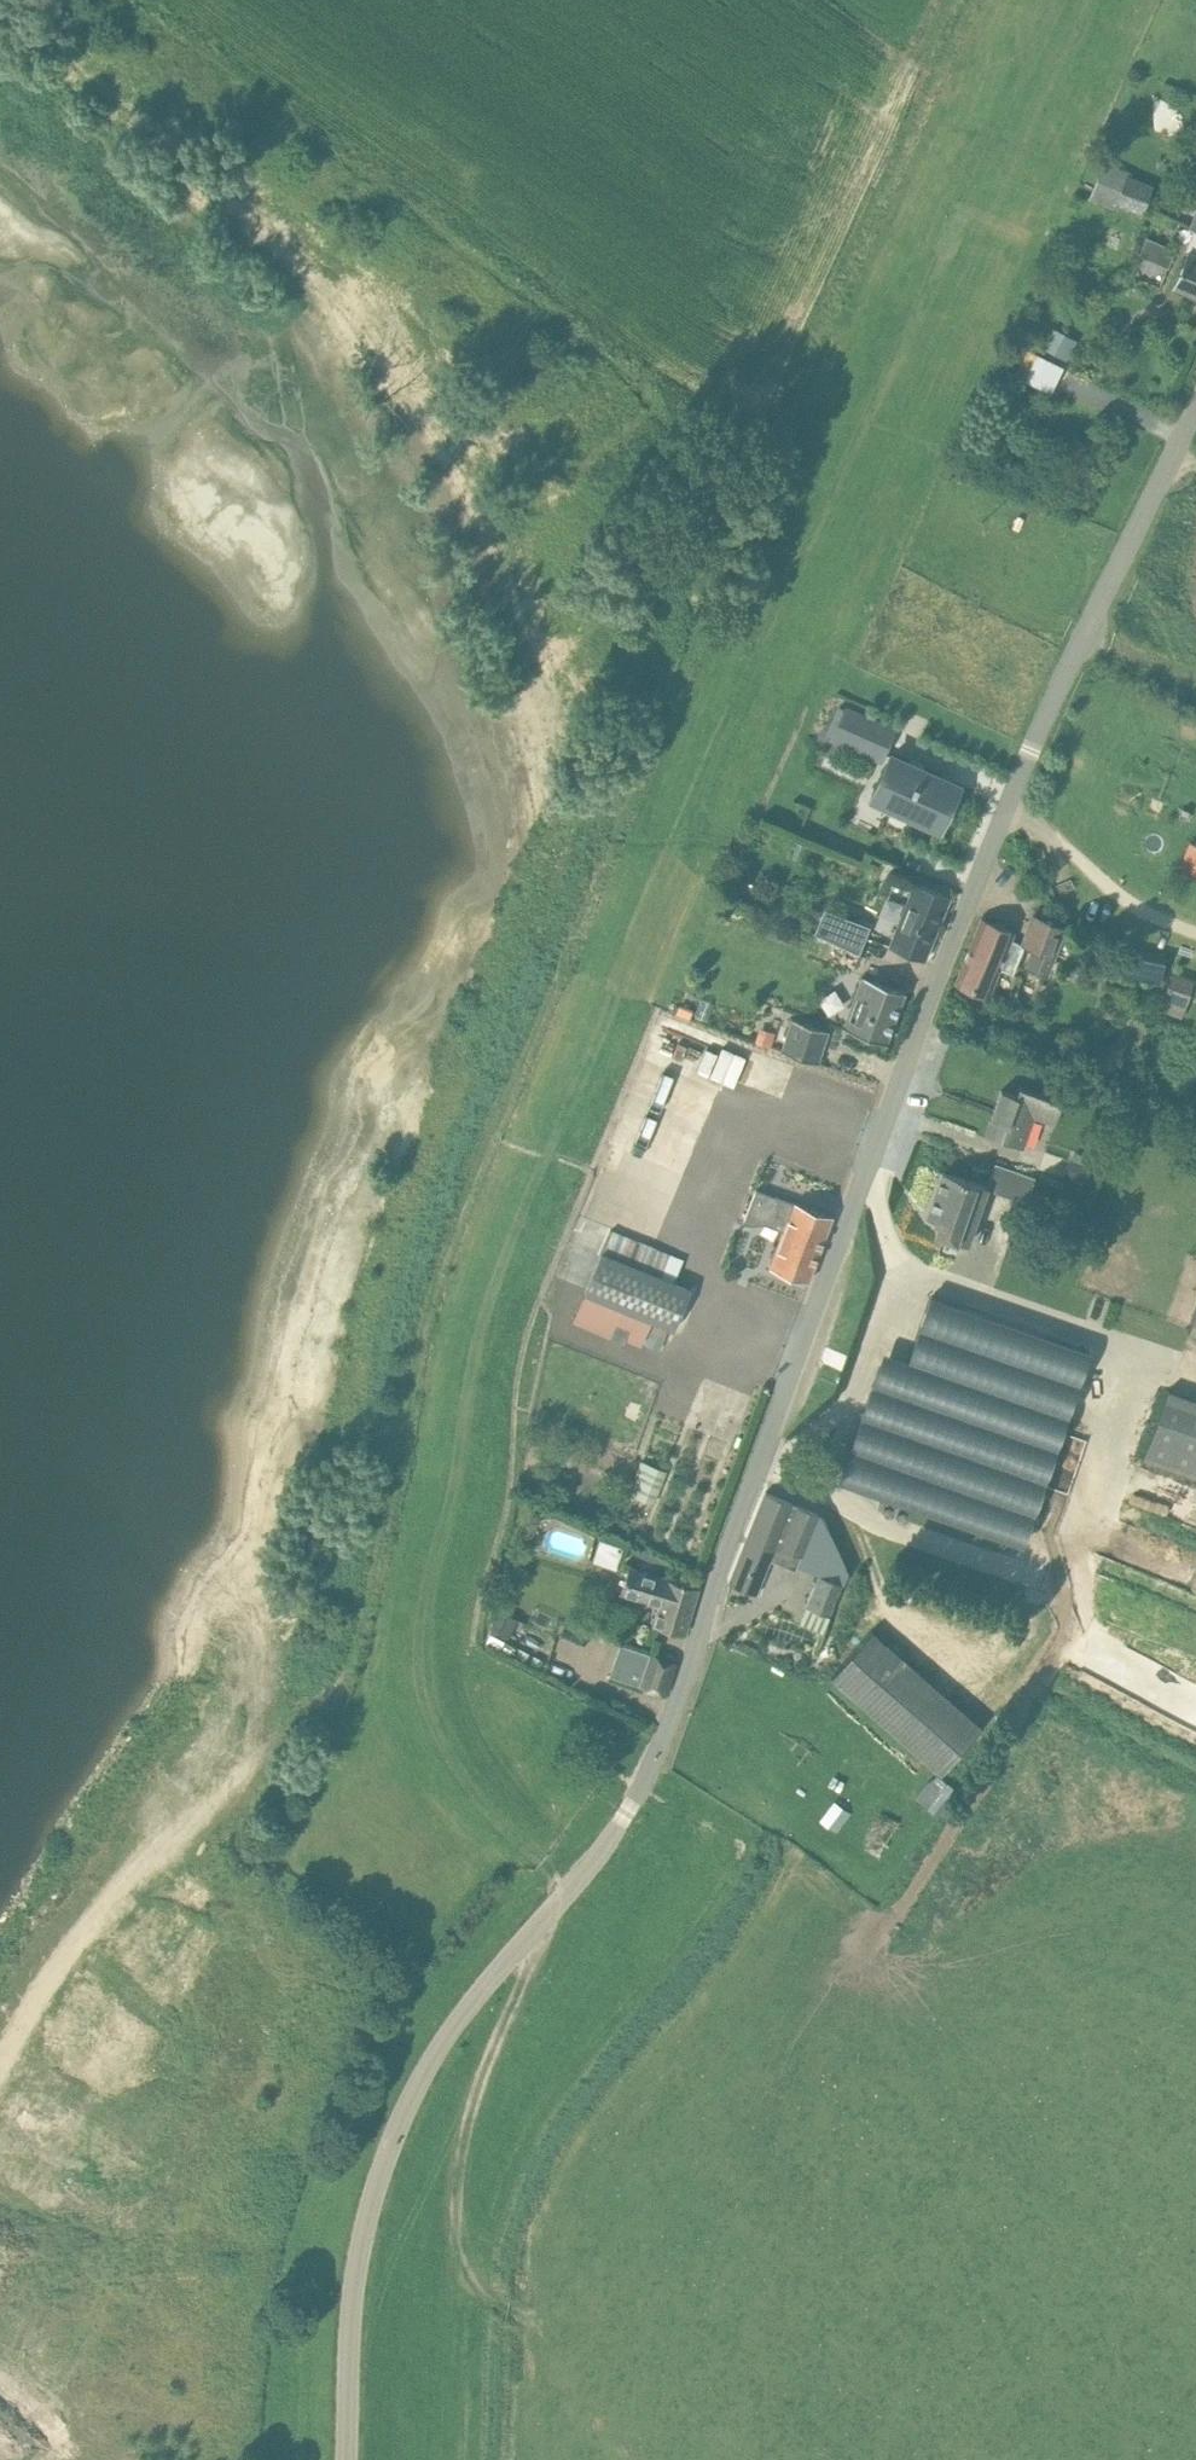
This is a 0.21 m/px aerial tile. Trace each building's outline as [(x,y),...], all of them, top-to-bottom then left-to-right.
[(1117,202),(1141,210),(1151,187),(1125,179),(1127,172),(1104,164),(1092,201),(1115,209),(1117,202)] [(1133,235),(1125,270),(1165,278),(1173,244),(1133,235)] [(1195,297),(1195,254),(1187,250),(1172,286),(1195,297)] [(1074,337),(1054,327),(1044,346),(1064,357),(1074,337)] [(830,737),(852,747),(866,716),(844,706),(830,737)] [(891,755),(871,797),(887,804),(904,812),(939,828),(958,786),(891,755)] [(1180,866),(1195,873),(1195,845),(1190,842),(1180,866)] [(950,896),(915,882),(889,946),(924,960),(950,896)] [(819,935),(858,954),(868,932),(827,915),(819,935)] [(1026,966),(1045,973),(1064,927),(1033,915),(1021,945),(1023,945),(1032,949),(1026,966)] [(1023,945),(1021,945),(1010,940),(1013,933),(981,919),(956,981),(988,994),(998,968),(1011,973),(1023,945)] [(1133,955),(1132,973),(1165,974),(1166,955),(1133,955)] [(1182,1018),(1194,981),(1173,974),(1161,1011),(1182,1018)] [(862,976),(850,1007),(843,1027),(848,1029),(886,1043),(905,991),(862,976)] [(781,1051),(817,1063),(828,1030),(792,1018),(781,1051)] [(758,1041),(771,1046),(776,1032),(762,1027),(758,1041)] [(751,1087),(762,1055),(685,1029),(673,1065),(665,1062),(657,1085),(650,1083),(633,1132),(687,1150),(695,1127),(704,1130),(714,1101),(690,1093),(698,1069),(751,1087)] [(1016,1095),(1001,1089),(985,1134),(1020,1147),(1031,1118),(1053,1126),(1062,1101),(1019,1086),(1016,1095)] [(719,1134),(729,1138),(737,1118),(727,1114),(719,1134)] [(1065,1177),(1088,1185),(1093,1172),(1070,1164),(1065,1177)] [(934,1232),(944,1235),(967,1244),(987,1186),(943,1171),(927,1216),(938,1220),(934,1232)] [(808,1280),(832,1216),(756,1188),(749,1206),(787,1220),(769,1266),(808,1280)] [(611,1228),(585,1292),(675,1330),(692,1289),(670,1280),(680,1257),(611,1228)] [(1187,1319),(1195,1297),(1195,1290),(1189,1287),(1177,1315),(1187,1319)] [(840,1481),(1022,1544),(1089,1351),(931,1296),(903,1376),(879,1367),(840,1481)] [(1188,1330),(1195,1333),(1195,1307),(1188,1330)] [(1143,1458),(1179,1471),(1195,1423),(1195,1400),(1167,1390),(1143,1458)] [(666,1471),(642,1461),(629,1493),(653,1503),(666,1471)] [(818,1512),(766,1491),(765,1491),(729,1583),(755,1594),(775,1545),(801,1556),(818,1512)] [(601,1537),(596,1560),(618,1565),(624,1542),(601,1537)] [(629,1567),(621,1591),(660,1603),(654,1624),(683,1633),(697,1587),(683,1583),(683,1581),(681,1580),(680,1582),(668,1578),(629,1567)] [(829,1615),(841,1584),(819,1575),(806,1606),(829,1615)] [(498,1609),(489,1632),(510,1639),(518,1617),(498,1609)] [(664,1693),(675,1662),(652,1654),(641,1686),(664,1693)] [(821,1819),(838,1830),(851,1810),(835,1798),(821,1819)]
